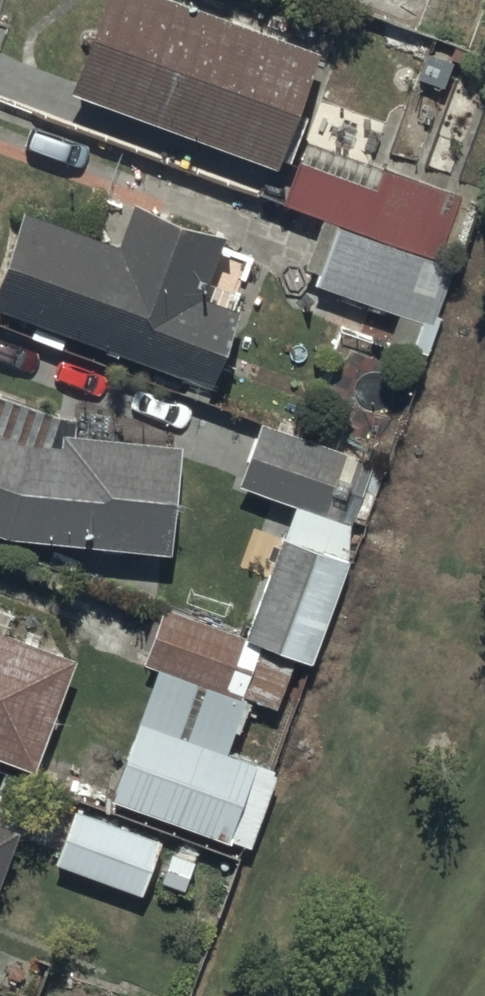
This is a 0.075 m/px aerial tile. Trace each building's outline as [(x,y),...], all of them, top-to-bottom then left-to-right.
[(157,0),(107,0),(71,97),(282,174),(323,61),(157,0)] [(343,227),(437,266),(461,197),(355,160),(366,129),(331,117),(321,147),(308,142),(300,165),(286,207),(343,227)] [(0,282),(0,313),(35,326),(30,341),(63,353),(68,338),(215,390),(243,313),(205,299),(224,247),(131,214),(118,249),(24,215),(0,282)] [(437,266),(343,227),(341,233),(340,236),(336,247),(323,287),(435,325),(453,271),(437,266)] [(9,541),(171,556),(181,450),(76,441),(77,422),(0,396),(0,538),(9,541)] [(376,468),(262,426),(238,490),(352,532),(376,468)] [(350,567),(281,543),(247,641),(166,613),(146,670),(161,675),(116,802),(256,851),(283,774),(228,755),(247,701),(281,713),(298,665),(313,671),(350,567)] [(32,778),(75,665),(0,637),(0,766),(32,778)] [(162,846),(76,813),(56,867),(143,900),(150,881),(186,894),(197,865),(160,851),(162,846)] [(20,836),(0,829),(0,892),(20,836)]
